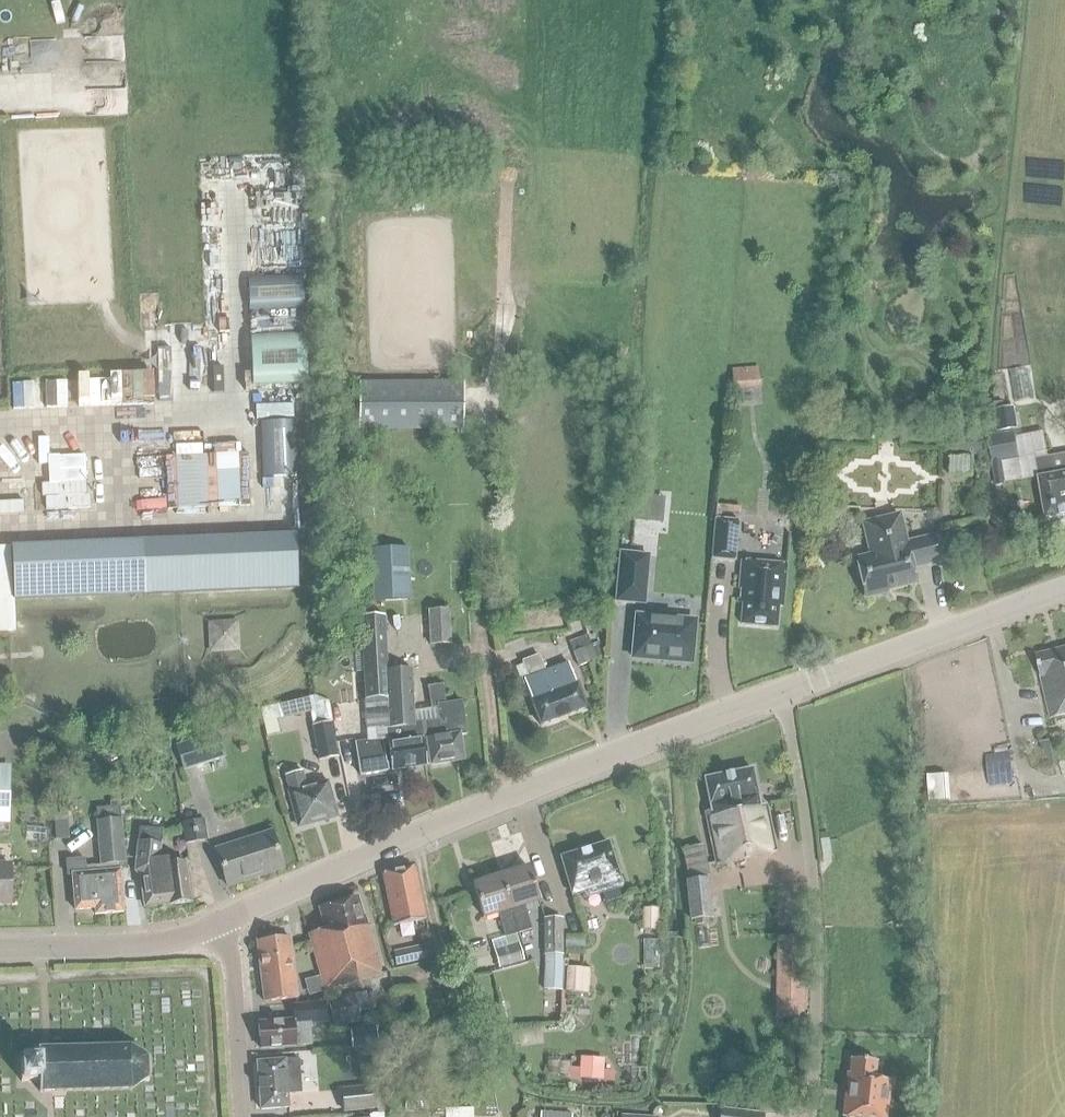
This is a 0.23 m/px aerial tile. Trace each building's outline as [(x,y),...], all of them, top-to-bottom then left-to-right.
[(759,366),(731,367),(732,388),(760,387),(759,366)] [(48,407),(147,404),(146,377),(47,380),(48,407)] [(466,428),(465,383),(358,384),(359,429),(466,428)] [(180,400),(182,424),(204,423),(202,398),(180,400)] [(994,411),(998,432),(1013,430),(1010,408),(994,411)] [(949,433),(948,449),(962,449),(962,454),(981,456),(982,442),(962,441),(962,434),(949,433)] [(987,438),(991,463),(1008,461),(1004,435),(987,438)] [(172,508),(227,506),(226,454),(171,455),(172,508)] [(1046,519),(1064,516),(1064,454),(1036,459),(1040,477),(1039,477),(1046,519)] [(951,458),(949,473),(968,475),(969,459),(951,458)] [(0,490),(0,516),(13,516),(11,490),(0,490)] [(885,587),(913,580),(911,568),(941,561),(935,536),(908,542),(901,513),(861,522),(870,557),(855,560),(864,598),(887,593),(885,587)] [(712,559),(734,561),(737,522),(716,520),(712,559)] [(13,599),(14,599),(297,589),(295,537),(11,547),(13,599)] [(13,599),(11,547),(0,547),(0,599),(13,599)] [(408,548),(369,550),(371,586),(409,584),(408,548)] [(650,554),(620,551),(616,602),(646,604),(650,554)] [(738,603),(742,604),(741,624),(775,627),(777,607),(782,607),(786,565),(741,561),(738,603)] [(15,632),(14,599),(13,599),(0,599),(0,633),(15,632)] [(430,612),(432,645),(449,644),(448,611),(430,612)] [(636,616),(633,658),(691,663),(695,621),(636,616)] [(389,700),(387,672),(384,617),(361,618),(365,701),(389,700)] [(207,651),(239,650),(238,619),(206,620),(207,651)] [(588,661),(583,647),(571,651),(577,665),(588,661)] [(1038,678),(1048,719),(1064,715),(1064,649),(1035,657),(1040,678),(1038,678)] [(530,702),(540,726),(585,708),(576,684),(574,684),(566,662),(544,671),(538,655),(521,662),(527,678),(523,679),(532,701),(530,702)] [(335,663),(324,674),(333,684),(345,673),(335,663)] [(387,672),(389,700),(390,728),(413,727),(413,724),(419,724),(426,765),(430,764),(461,760),(458,737),(466,735),(461,701),(445,703),(442,684),(427,686),(431,709),(412,712),(410,670),(387,672)] [(337,755),(330,721),(311,725),(318,759),(337,755)] [(382,738),(382,740),(356,744),(360,775),(386,770),(385,763),(392,762),(393,770),(426,765),(419,724),(413,724),(413,727),(390,728),(387,728),(388,737),(382,738)] [(175,745),(183,771),(226,757),(217,732),(175,745)] [(0,768),(0,822),(9,823),(9,768),(0,768)] [(760,805),(752,769),(704,779),(711,809),(704,810),(716,865),(776,852),(766,804),(760,805)] [(328,782),(305,788),(301,774),(287,778),(289,786),(287,786),(289,792),(288,792),(298,827),(313,823),(313,822),(334,816),(331,803),(333,802),(328,782)] [(946,774),(925,776),(927,803),(948,801),(946,774)] [(67,876),(71,876),(74,911),(94,909),(95,915),(123,912),(119,864),(125,864),(121,808),(96,810),(100,866),(85,868),(84,859),(66,861),(67,876)] [(69,833),(67,818),(54,819),(56,834),(69,833)] [(186,842),(204,840),(202,822),(184,824),(186,842)] [(143,882),(144,906),(169,903),(169,905),(189,903),(182,861),(166,863),(166,860),(159,861),(161,837),(165,837),(166,831),(138,829),(134,872),(143,882)] [(214,850),(226,887),(281,869),(269,833),(214,850)] [(829,838),(819,840),(822,857),(832,856),(829,838)] [(622,886),(608,842),(559,857),(572,895),(582,892),(584,898),(602,892),(605,901),(622,896),(619,887),(622,886)] [(680,848),(686,879),(684,879),(688,918),(710,915),(706,877),(707,876),(701,844),(680,848)] [(424,917),(411,865),(383,874),(395,924),(424,917)] [(500,875),(519,933),(531,929),(524,905),(539,901),(528,866),(500,875)] [(10,903),(10,867),(0,867),(0,903),(10,903)] [(519,933),(500,875),(473,884),(483,918),(498,914),(505,937),(519,933)] [(325,930),(307,935),(323,991),(381,975),(364,915),(360,916),(355,898),(348,900),(319,908),(325,930)] [(641,929),(655,929),(656,908),(642,907),(641,929)] [(561,990),(562,972),(562,953),(564,925),(562,925),(562,919),(543,919),(543,955),(545,955),(545,972),(544,990),(561,990)] [(262,940),(256,941),(263,1002),(296,998),(288,937),(262,940)] [(393,952),(395,966),(431,959),(427,944),(393,952)] [(519,944),(493,951),(498,969),(524,961),(519,944)] [(774,1000),(803,1001),(804,958),(775,958),(774,1000)] [(590,968),(582,967),(567,966),(565,991),(588,993),(590,968)] [(349,994),(327,999),(333,1026),(348,1023),(360,1020),(358,1011),(368,1009),(365,994),(365,992),(355,994),(354,994),(354,993),(349,994)] [(374,993),(365,994),(368,1009),(377,1007),(374,993)] [(294,1020),(258,1022),(260,1048),(311,1044),(309,1024),(325,1022),(324,1003),(293,1005),(294,1020)] [(363,1029),(362,1029),(364,1045),(366,1045),(377,1044),(375,1028),(363,1029)] [(129,1046),(37,1049),(37,1061),(20,1061),(20,1081),(38,1081),(38,1092),(131,1089),(146,1079),(145,1056),(129,1046)] [(579,1070),(568,1069),(568,1078),(612,1081),(612,1072),(602,1071),(603,1058),(580,1057),(579,1070)] [(298,1058),(292,1059),(256,1061),(259,1108),(287,1106),(286,1094),(301,1093),(298,1058)] [(876,1061),(851,1058),(849,1073),(848,1073),(843,1116),(887,1116),(891,1080),(874,1079),(876,1061)] [(792,1076),(782,1084),(792,1097),(802,1089),(792,1076)] [(426,1082),(414,1083),(416,1097),(427,1096),(426,1082)] [(340,1089),(342,1112),(377,1109),(377,1112),(387,1111),(384,1085),(340,1089)] [(405,1098),(404,1109),(420,1110),(420,1099),(405,1098)] [(765,1114),(719,1108),(718,1116),(765,1116),(765,1114)]
